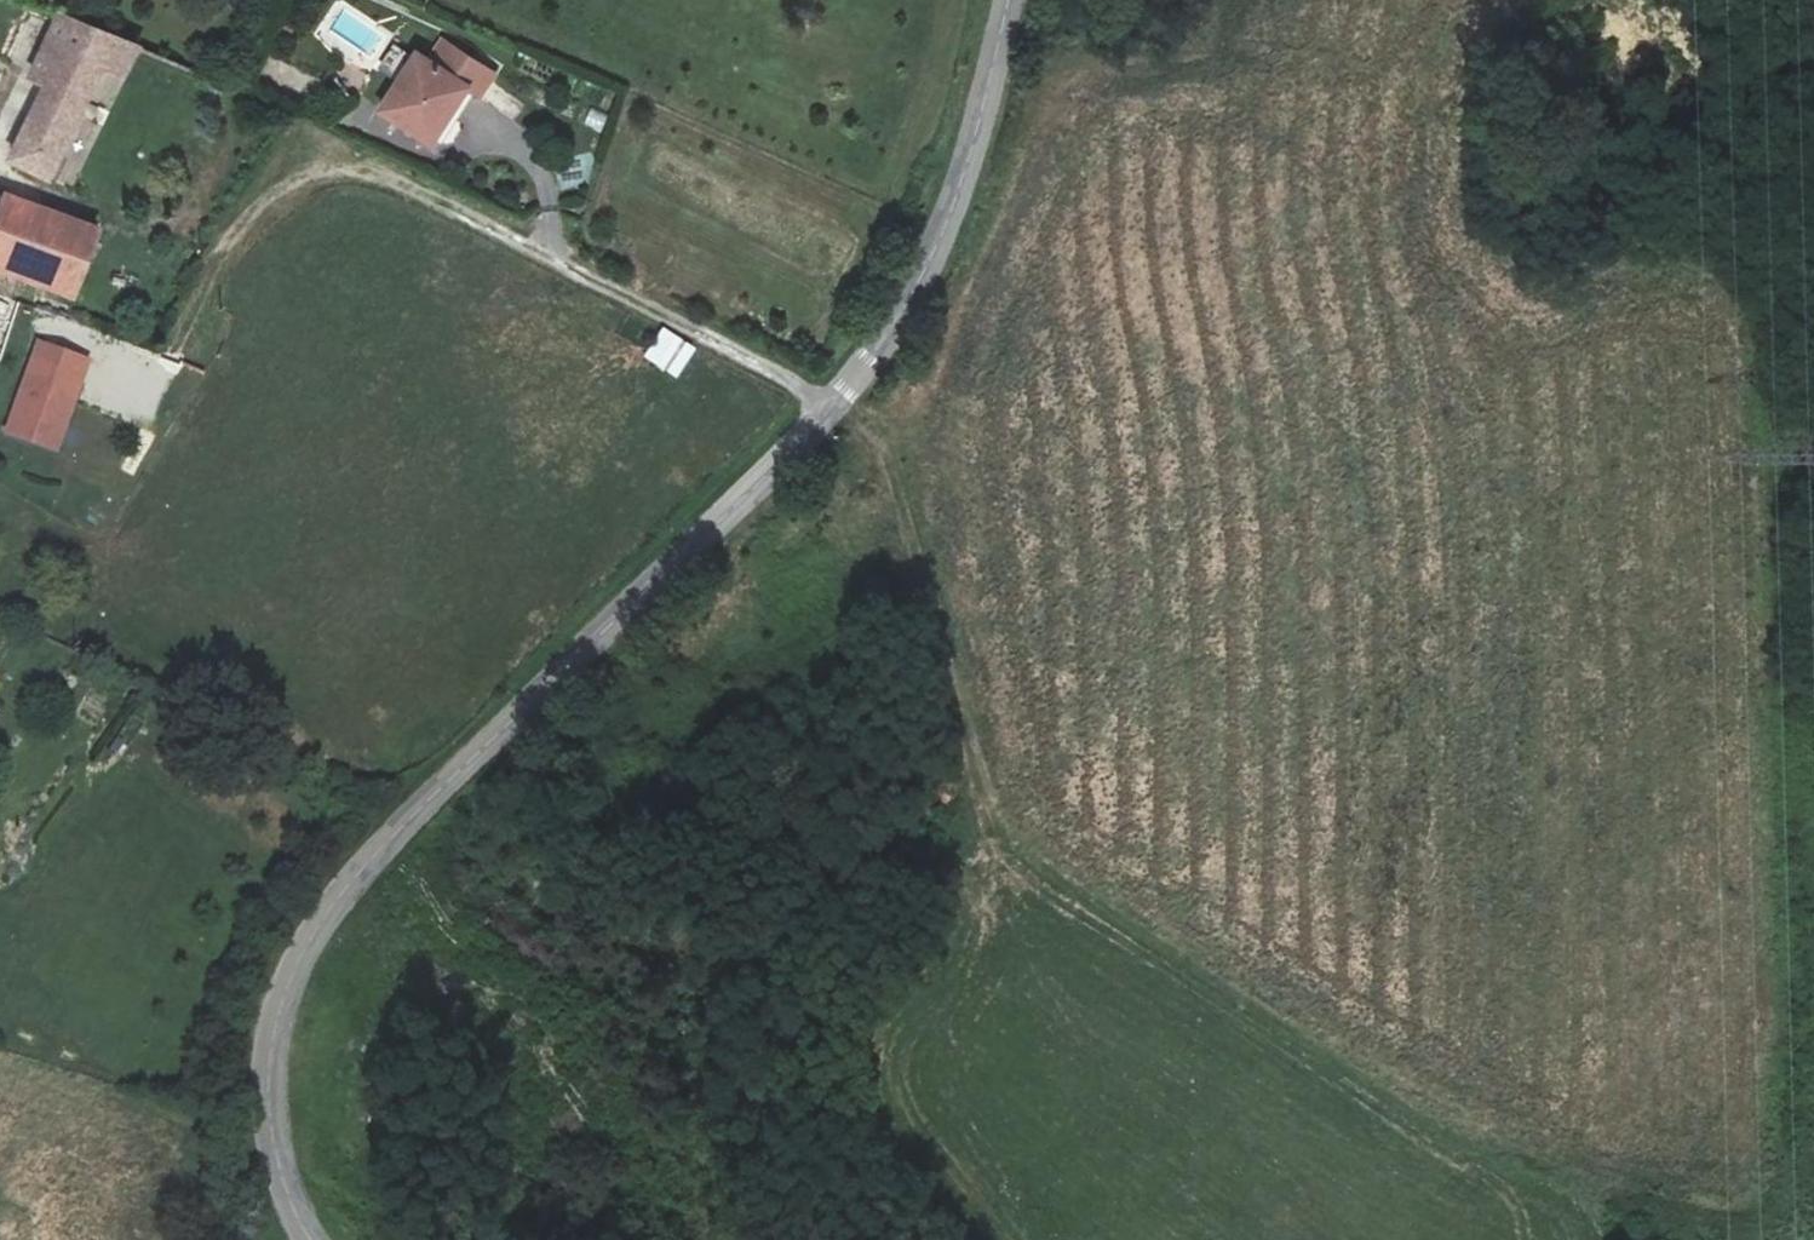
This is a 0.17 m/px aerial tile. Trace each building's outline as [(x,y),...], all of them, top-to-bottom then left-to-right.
[(53,175),(121,42),(103,35),(58,18),(31,80),(45,87),(15,157),(53,175)] [(430,145),(467,89),(480,97),(495,74),(442,40),(428,60),(415,52),(377,110),(430,145)] [(0,195),(0,272),(75,299),(100,231),(0,195)] [(662,328),(641,359),(674,382),(695,351),(662,328)] [(39,341),(7,432),(56,449),(88,359),(39,341)]
